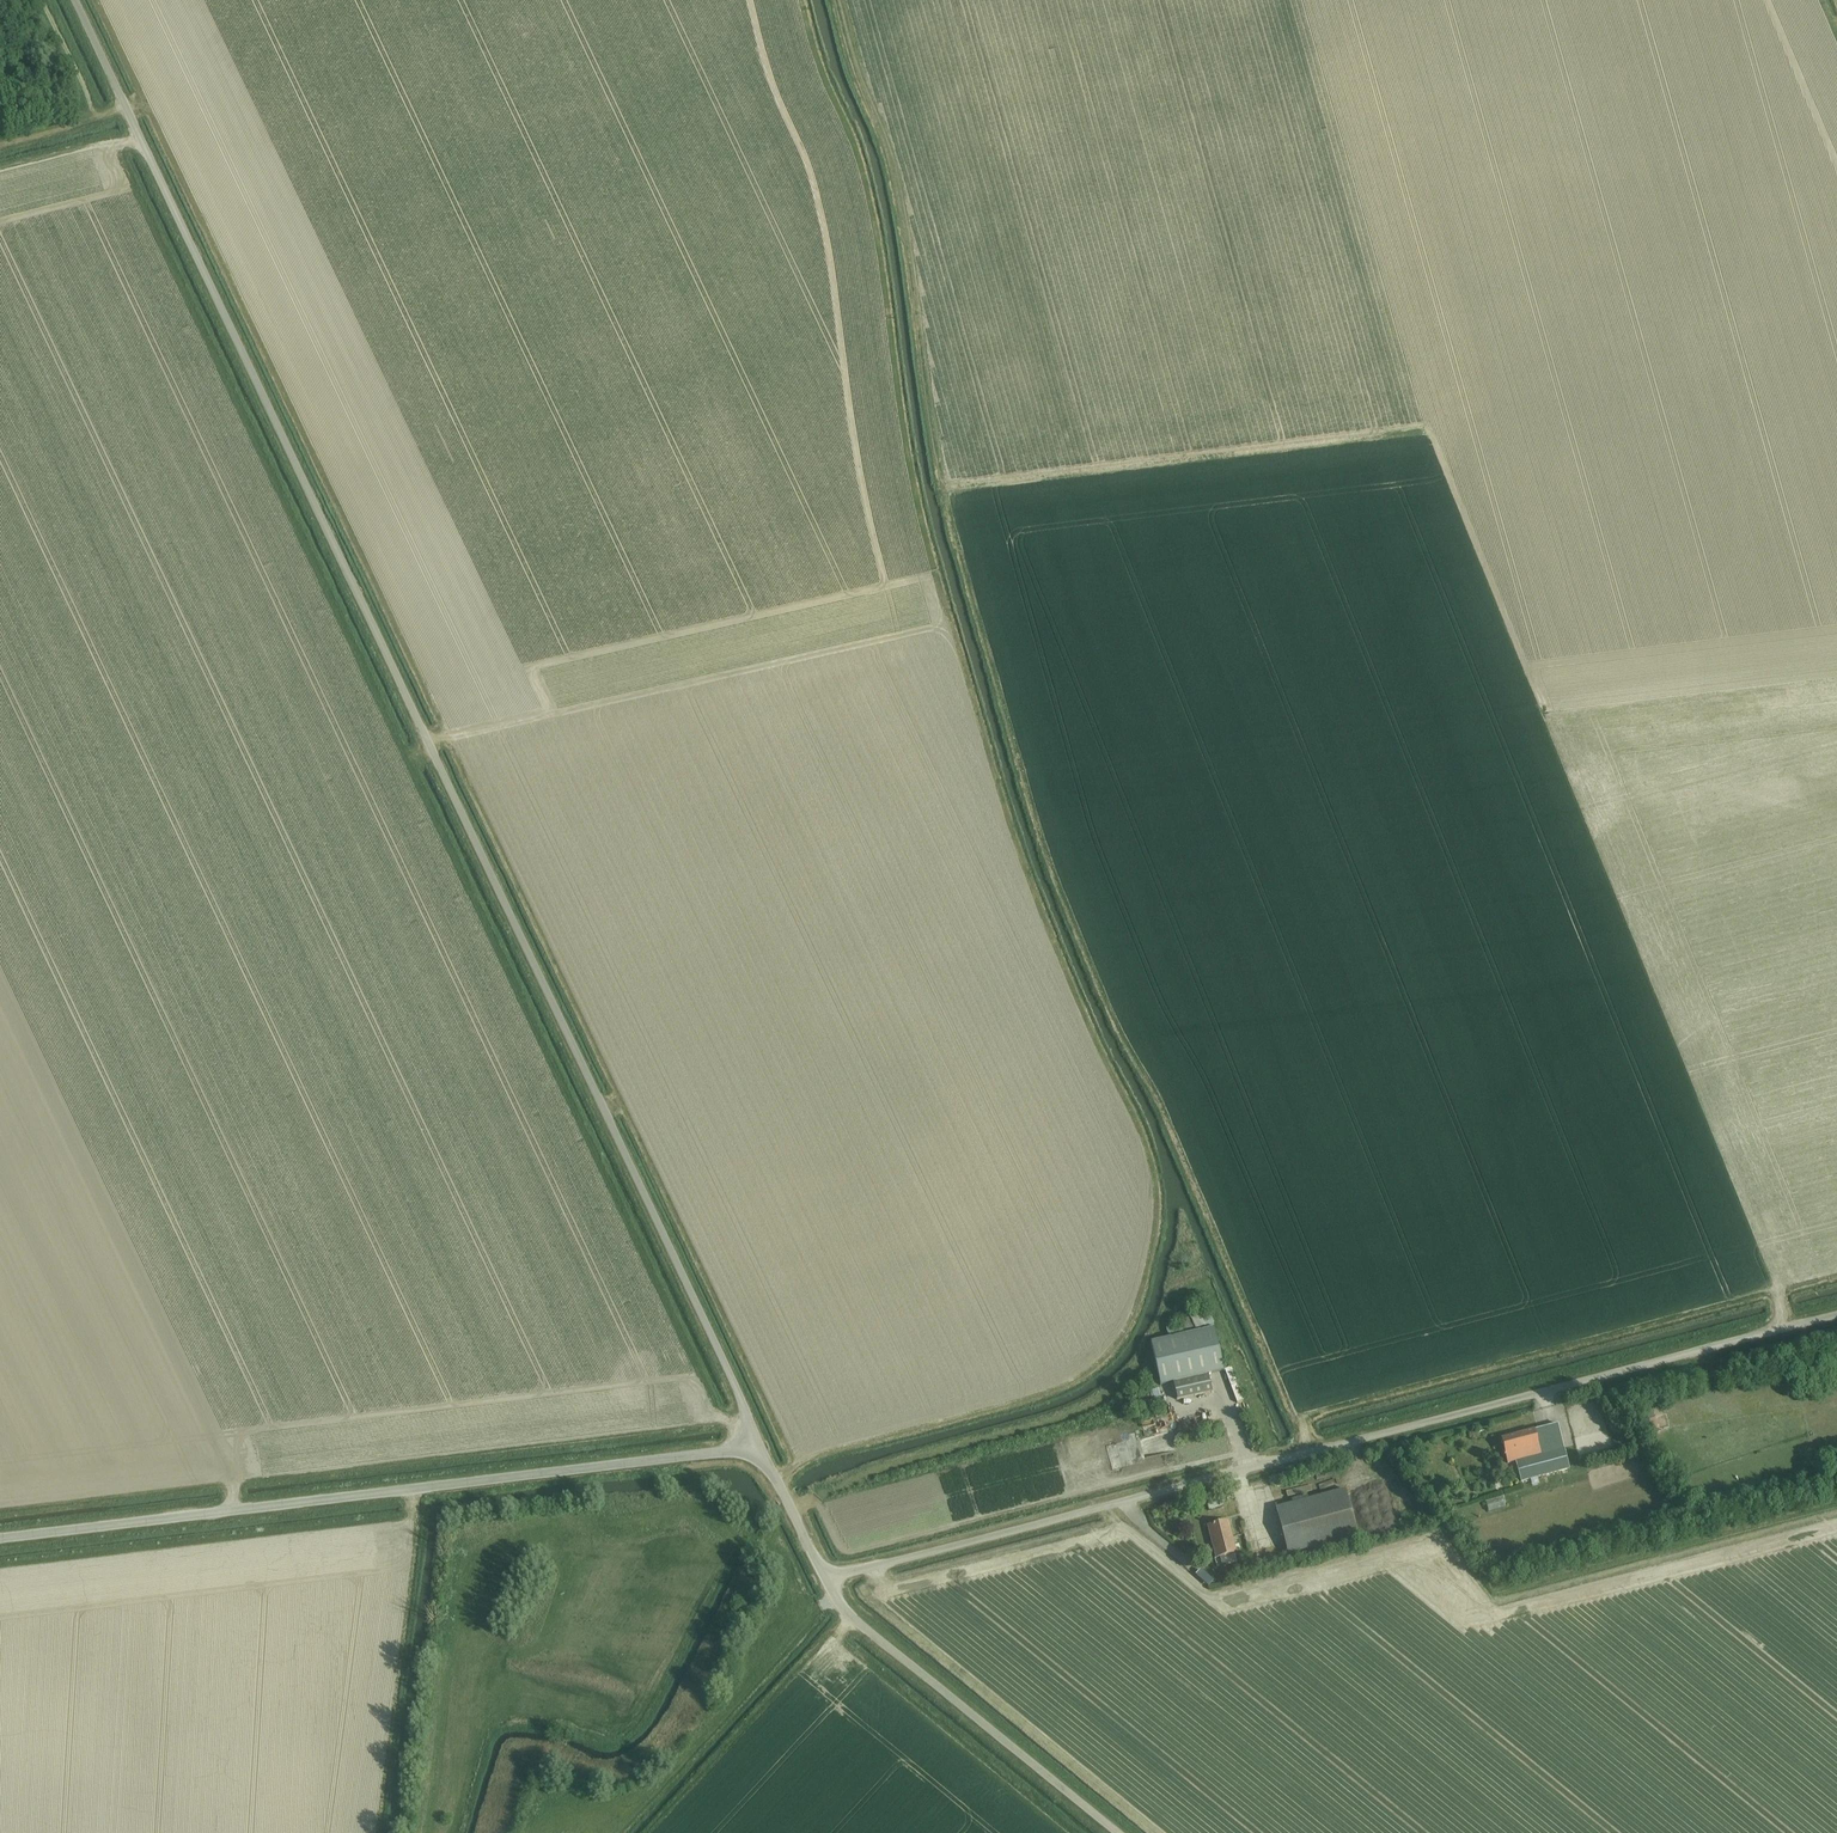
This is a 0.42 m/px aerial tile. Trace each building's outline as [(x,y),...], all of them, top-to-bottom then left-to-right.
[(1179,1325),(1184,1335),(1205,1326),(1204,1324),(1211,1322),(1208,1315),(1201,1318),(1198,1310),(1195,1311),(1195,1309),(1191,1311),(1191,1312),(1188,1314),(1189,1316),(1185,1317),(1187,1322),(1179,1325)] [(1211,1329),(1184,1335),(1151,1343),(1160,1385),(1173,1382),(1177,1400),(1212,1392),(1208,1375),(1221,1372),(1211,1329)] [(1648,1420),(1651,1430),(1657,1429),(1655,1418),(1648,1420)] [(1608,1425),(1615,1434),(1619,1430),(1612,1421),(1608,1425)] [(1557,1424),(1538,1429),(1501,1439),(1507,1464),(1515,1461),(1521,1482),(1538,1477),(1537,1477),(1569,1469),(1557,1424)] [(1117,1473),(1147,1465),(1146,1462),(1140,1441),(1138,1432),(1127,1435),(1130,1445),(1110,1450),(1117,1473)] [(1276,1509),(1285,1543),(1288,1555),(1307,1550),(1309,1559),(1331,1553),(1328,1544),(1358,1536),(1345,1490),(1276,1509)] [(1217,1558),(1236,1553),(1227,1521),(1208,1526),(1217,1558)]
